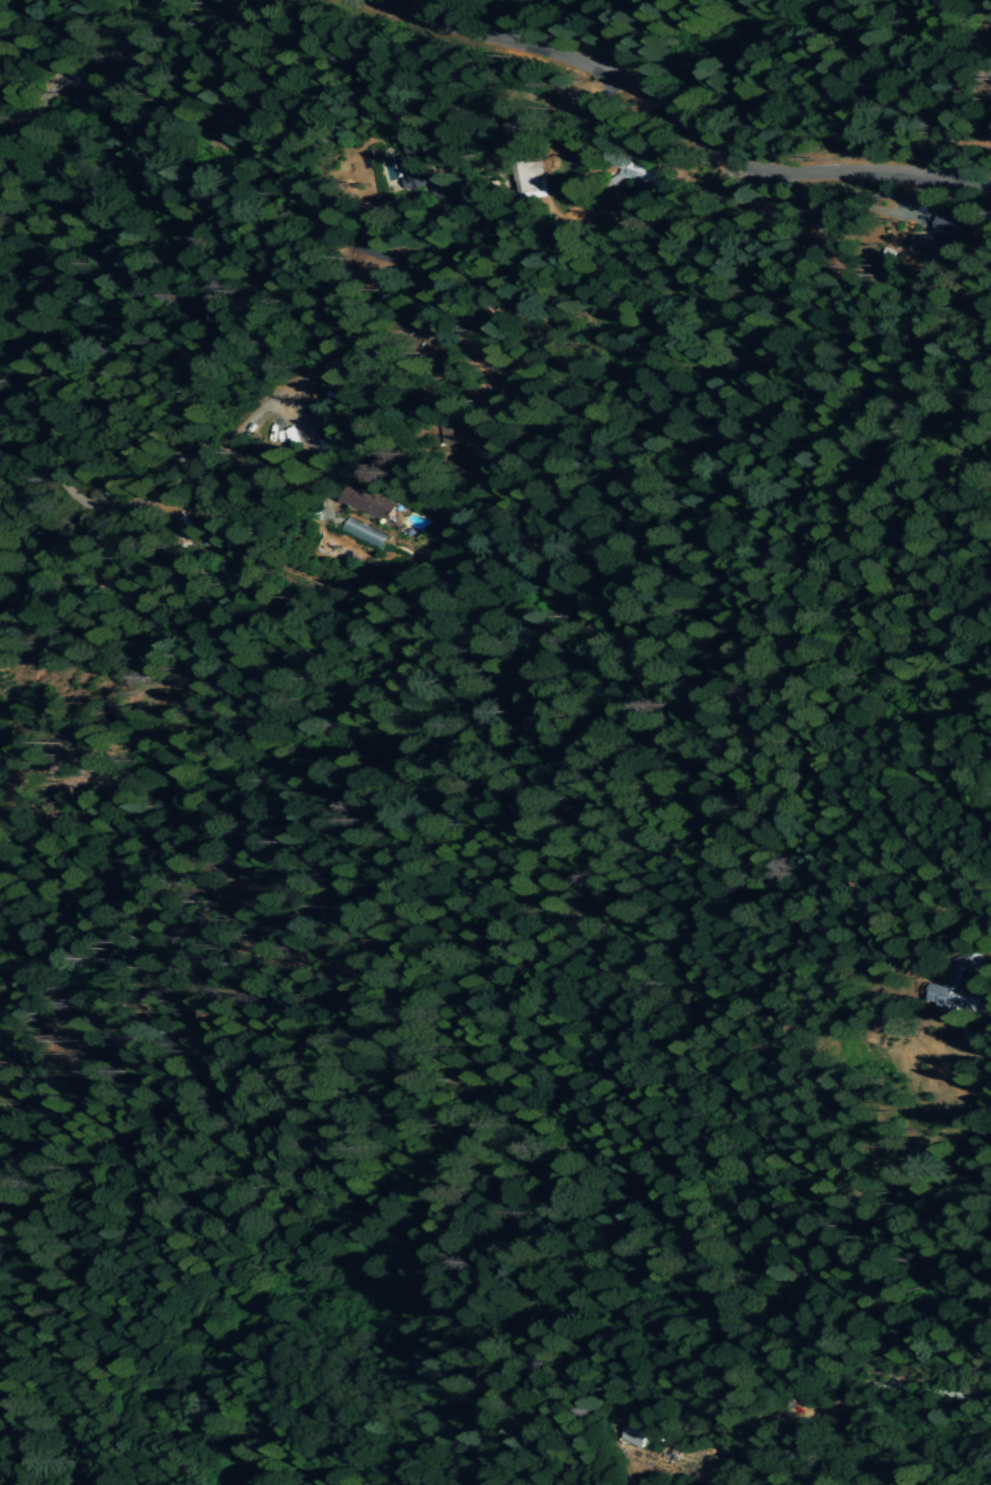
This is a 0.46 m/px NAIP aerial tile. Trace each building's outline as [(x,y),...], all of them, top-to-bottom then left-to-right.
[(549,197),(545,161),(521,164),(524,200),(549,197)] [(663,189),(667,173),(628,163),(625,173),(614,170),(610,188),(616,189),(619,178),(663,189)] [(910,254),(922,257),(921,263),(954,269),(964,214),(937,209),(931,240),(913,237),(910,254)] [(279,424),(271,420),(263,437),(270,441),(279,424)] [(390,522),(400,499),(350,479),(341,502),(390,522)] [(381,549),(387,535),(348,518),(342,532),(381,549)] [(651,1430),(628,1419),(619,1440),(641,1450),(651,1430)]
